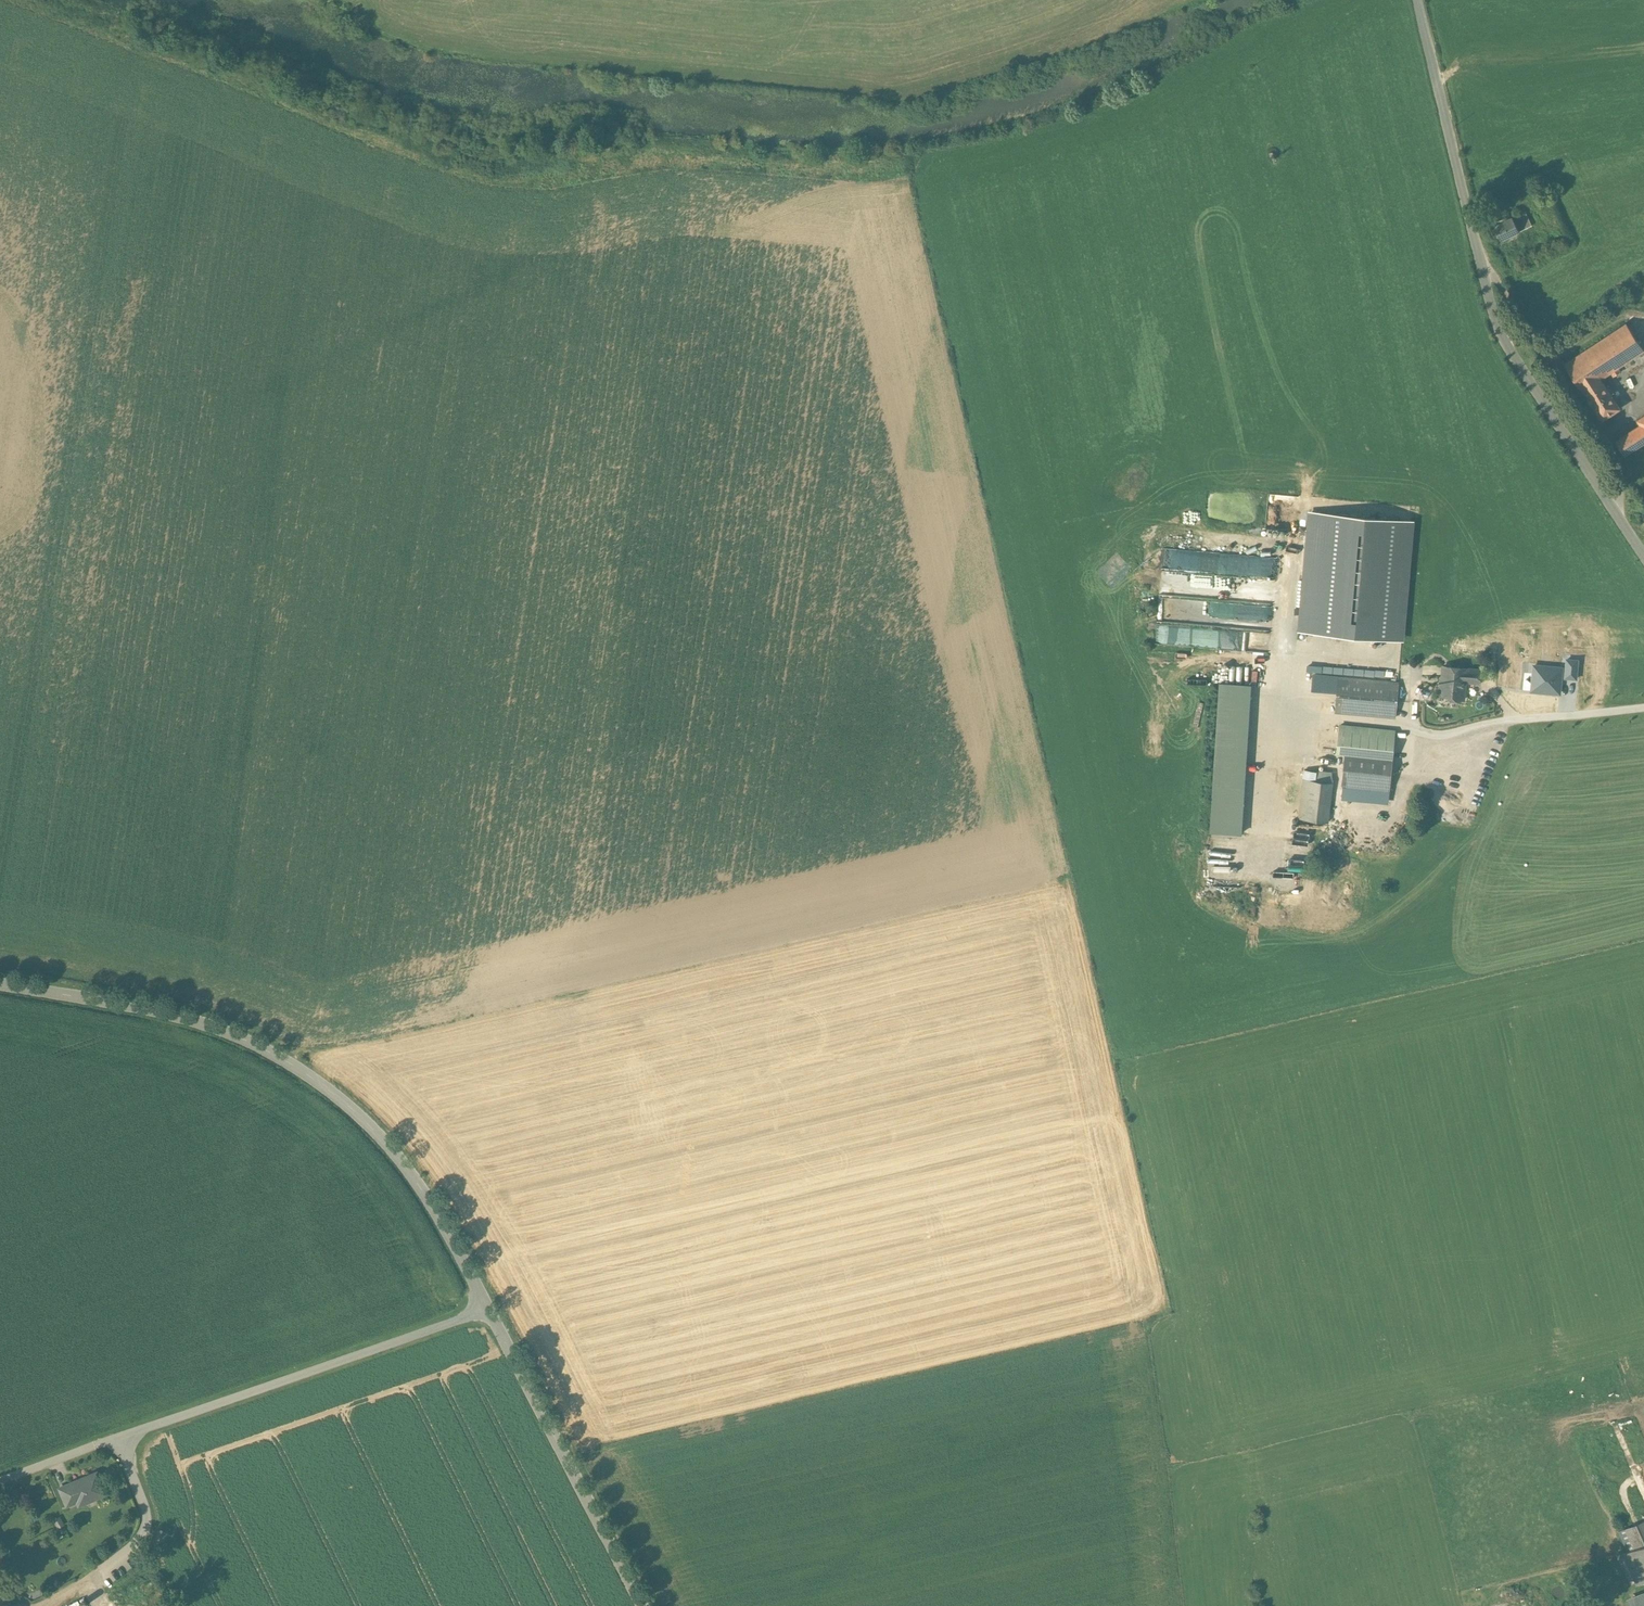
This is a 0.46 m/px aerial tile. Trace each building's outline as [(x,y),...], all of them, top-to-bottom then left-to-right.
[(1520,213),(1512,217),(1519,232),(1523,230),(1521,224),(1524,222),(1520,213)] [(1512,217),(1494,226),(1501,240),(1519,232),(1512,217)] [(1626,323),(1564,363),(1582,390),(1601,378),(1611,372),(1617,367),(1643,350),(1626,323)] [(1617,367),(1611,372),(1614,376),(1620,372),(1617,367)] [(1605,383),(1601,378),(1583,390),(1587,397),(1586,397),(1591,404),(1592,403),(1602,420),(1621,408),(1615,399),(1616,398),(1614,395),(1613,396),(1609,391),(1611,390),(1606,382),(1605,383)] [(1617,440),(1616,439),(1615,440),(1625,455),(1643,442),(1643,430),(1641,425),(1617,440)] [(1416,524),(1308,514),(1297,634),(1405,644),(1416,524)] [(1198,535),(1198,550),(1240,552),(1241,537),(1198,535)] [(1141,595),(1156,594),(1155,561),(1139,561),(1141,595)] [(1480,669),(1443,666),(1442,681),(1444,684),(1443,694),(1451,695),(1453,698),(1463,698),(1465,686),(1462,683),(1463,680),(1478,682),(1480,669)] [(1398,682),(1339,677),(1336,712),(1395,717),(1398,682)] [(1252,685),(1219,683),(1213,785),(1245,787),(1252,685)] [(1394,730),(1340,725),(1339,738),(1393,743),(1394,730)] [(1393,743),(1339,738),(1338,753),(1346,754),(1391,758),(1393,743)] [(1391,758),(1346,754),(1343,785),(1388,789),(1391,758)] [(1316,771),(1304,770),(1298,818),(1311,820),(1314,790),(1316,771)] [(1328,772),(1316,771),(1314,790),(1329,791),(1331,781),(1328,772)] [(1245,787),(1213,785),(1210,831),(1242,833),(1245,787)] [(1329,791),(1314,790),(1311,820),(1326,822),(1329,791)] [(1290,836),(1289,846),(1312,849),(1314,825),(1302,823),(1301,829),(1296,829),(1295,836),(1290,836)] [(1208,834),(1207,846),(1227,847),(1227,834),(1208,834)] [(1207,883),(1225,881),(1224,872),(1217,873),(1217,871),(1206,872),(1207,883)] [(84,1479),(73,1484),(72,1483),(59,1488),(67,1505),(77,1501),(78,1503),(81,1504),(84,1503),(85,1500),(95,1495),(96,1498),(106,1493),(97,1471),(84,1477),(84,1479)] [(1625,1528),(1633,1548),(1643,1544),(1643,1520),(1625,1528)] [(1630,1550),(1643,1581),(1643,1544),(1633,1548),(1630,1550)] [(1630,1550),(1622,1553),(1636,1585),(1643,1581),(1630,1550)] [(1627,1600),(1630,1605),(1643,1605),(1643,1592),(1627,1600)]
